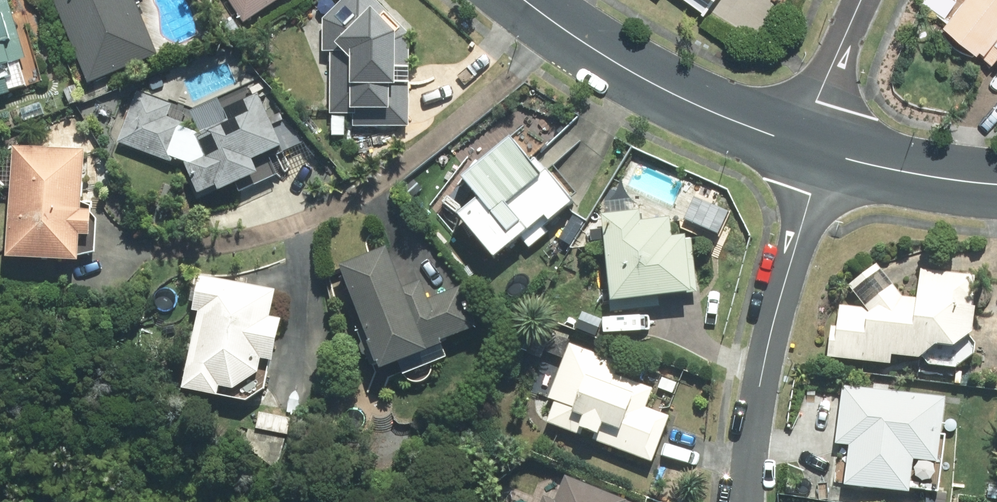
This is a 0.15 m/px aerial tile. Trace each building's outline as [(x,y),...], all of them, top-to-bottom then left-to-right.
[(13,0),(0,0),(0,100),(16,95),(7,67),(31,60),(13,0)] [(93,86),(163,56),(139,0),(58,0),(93,86)] [(248,25),(286,0),(232,0),(248,25)] [(413,35),(379,0),(347,0),(326,21),(326,54),(333,54),(334,137),(348,138),(348,117),(357,116),(356,129),(412,128),(412,84),(414,84),(413,35)] [(711,0),(692,0),(705,9),(711,0)] [(940,26),(988,64),(995,55),(996,57),(996,0),(961,0),(940,26)] [(204,134),(190,129),(191,124),(171,117),(176,106),(140,92),(122,142),(177,163),(178,159),(190,163),(195,173),(188,177),(200,203),(228,190),(230,195),(270,176),(263,162),(290,150),(265,95),(230,111),(234,121),(204,134)] [(463,218),(500,262),(519,245),(523,250),(543,234),(539,228),(547,221),(551,225),(575,205),(570,199),(574,196),(550,167),(545,171),(516,138),(466,181),(483,201),(463,218)] [(98,239),(98,214),(86,213),(87,154),(13,153),(11,262),(86,263),(86,239),(98,239)] [(615,314),(664,308),(663,300),(700,296),(693,237),(680,238),(677,219),(647,222),(646,212),(607,216),(611,255),(607,256),(615,314)] [(574,243),(580,232),(571,227),(565,238),(574,243)] [(411,290),(392,249),(344,270),(372,332),(362,336),(378,370),(388,366),(394,378),(440,357),(438,351),(448,347),(447,346),(482,330),(464,288),(434,302),(426,284),(411,290)] [(826,359),(886,367),(886,364),(887,357),(909,360),(914,361),(928,347),(948,350),(966,335),(973,277),(918,271),(914,301),(893,298),(891,313),(836,306),(834,328),(829,327),(826,359)] [(203,313),(188,392),(225,398),(226,391),(240,393),(264,376),(266,362),(278,364),(286,321),(273,318),(278,290),(200,276),(193,312),(203,313)] [(597,442),(657,466),(675,418),(650,409),(657,390),(618,375),(623,363),(573,344),(552,400),(559,403),(551,425),(586,438),(588,431),(599,436),(597,442)] [(678,384),(663,378),(659,389),(673,394),(678,384)] [(840,487),(903,496),(904,490),(935,494),(942,437),(936,436),(941,400),(841,387),(834,446),(846,448),(840,487)] [(291,419),(259,411),(256,427),(288,434),(291,419)] [(362,434),(362,420),(348,420),(349,433),(362,434)] [(570,477),(560,501),(549,498),(547,501),(632,501),(570,477)] [(996,500),(996,486),(985,485),(984,498),(996,500)]
